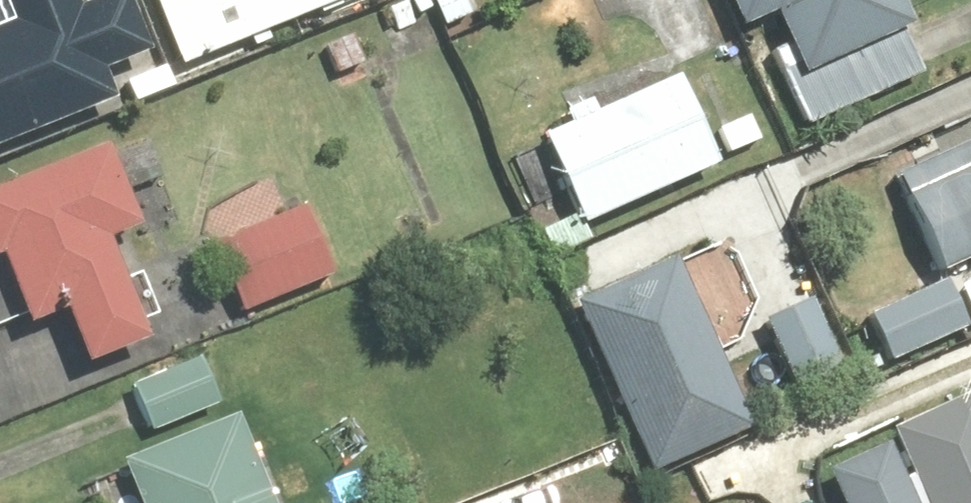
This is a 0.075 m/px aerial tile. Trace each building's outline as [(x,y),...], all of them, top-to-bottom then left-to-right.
[(182,70),(151,0),(19,0),(23,9),(0,19),(0,147),(182,70)] [(182,70),(385,0),(157,0),(182,70)] [(801,128),(941,64),(912,0),(743,0),(801,128)] [(692,67),(546,129),(585,222),(731,161),(692,67)] [(942,262),(970,249),(970,130),(898,163),(942,262)] [(0,186),(0,239),(34,321),(74,305),(98,364),(190,326),(113,139),(0,186)] [(212,230),(251,322),(357,279),(319,186),(212,230)] [(693,249),(581,296),(654,469),(766,421),(693,249)] [(893,362),(970,327),(970,296),(958,268),(869,309),(893,362)] [(764,316),(801,403),(864,377),(827,290),(764,316)] [(223,341),(131,379),(154,435),(122,448),(145,502),(290,502),(223,341)] [(898,411),(940,502),(970,502),(970,378),(898,411)] [(825,493),(830,502),(899,502),(881,466),(825,493)]
